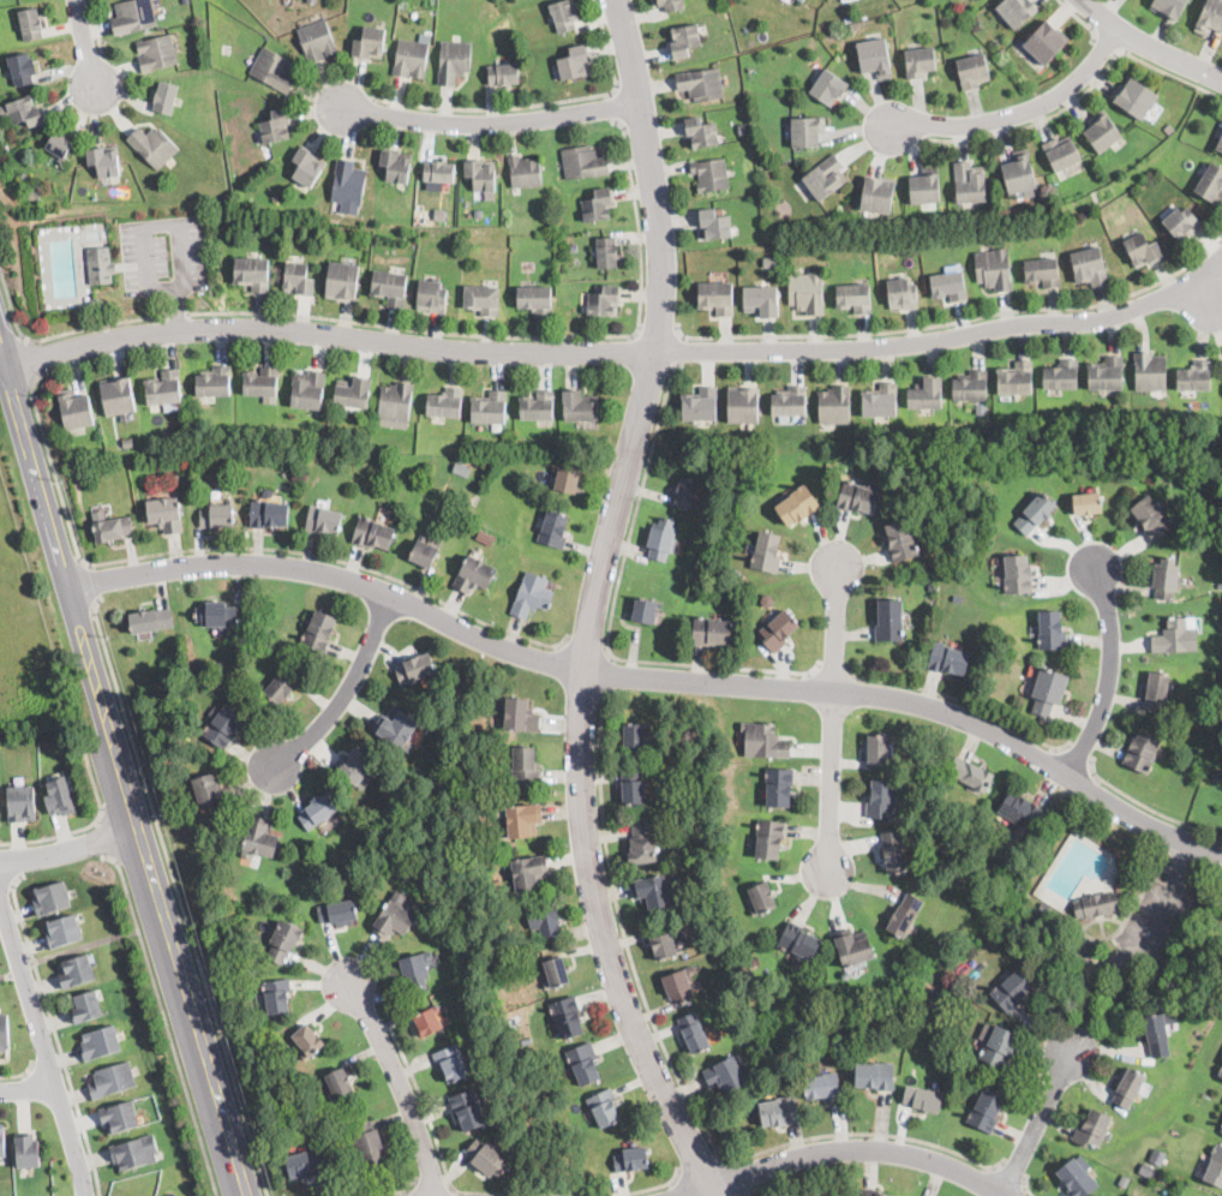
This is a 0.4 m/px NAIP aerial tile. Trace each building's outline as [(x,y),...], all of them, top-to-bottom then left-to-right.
[(115,5),(136,0),(152,0),(158,26),(116,36),(112,18),(118,17),(115,5)] [(549,4),(560,0),(573,0),(576,10),(579,19),(574,20),(576,28),(558,34),(549,4)] [(659,7),(657,0),(682,0),(684,7),(667,12),(665,5),(659,7)] [(995,7),(1003,0),(1024,0),(1032,0),(1040,10),(1014,30),(995,7)] [(1151,6),(1154,0),(1188,0),(1178,19),(1151,6)] [(1194,28),(1206,0),(1221,0),(1221,31),(1211,26),(1208,34),(1194,28)] [(36,8),(37,16),(42,14),(43,20),(40,20),(43,37),(24,41),(18,12),(36,8)] [(1070,40),(1044,66),(1023,44),(1048,18),(1070,40)] [(325,19),(337,52),(327,55),(324,50),(322,52),(324,59),(309,64),(296,29),(325,19)] [(699,32),(702,44),(688,48),(690,55),(673,59),(671,43),(677,42),(676,38),(673,38),(672,29),(697,23),(699,32)] [(384,28),(381,59),(369,56),(369,60),(352,58),(353,40),(363,40),(364,26),(384,28)] [(173,42),(178,65),(143,73),(139,60),(139,56),(145,55),(145,54),(139,55),(136,42),(170,34),(173,42)] [(886,37),(893,78),(877,80),(876,71),(862,73),(857,43),(886,37)] [(427,43),(424,68),(425,70),(424,79),(412,78),(413,72),(409,71),(408,78),(391,76),(393,66),(394,66),(397,38),(427,43)] [(472,42),(469,73),(465,72),(465,77),(456,76),(456,86),(437,85),(438,68),(439,68),(441,41),(472,42)] [(581,64),(582,65),(586,65),(587,74),(559,79),(556,58),(570,55),(569,47),(586,44),(588,60),(581,61),(581,64)] [(288,92),(287,94),(248,73),(263,46),(289,60),(286,65),(290,67),(286,74),(295,79),(288,92)] [(910,79),(909,79),(905,49),(934,47),(936,70),(924,71),(926,78),(910,79)] [(29,53),(30,61),(34,60),(37,73),(31,76),(34,83),(16,86),(11,67),(8,67),(6,58),(29,53)] [(965,91),(964,91),(956,60),(984,53),(990,79),(978,83),(980,88),(965,91)] [(517,64),(519,85),(511,85),(511,88),(498,88),(497,85),(490,85),(490,84),(489,66),(517,64)] [(723,86),(724,97),(695,102),(695,97),(690,98),(689,90),(678,91),(676,74),(719,67),(723,86)] [(849,85),(841,96),(840,97),(838,96),(831,107),(809,92),(826,68),(849,84),(849,85)] [(1144,118),(1142,120),(1113,100),(1130,76),(1160,96),(1144,118)] [(179,86),(175,97),(170,115),(152,110),(155,102),(154,102),(156,91),(157,92),(160,82),(179,86)] [(32,106),(32,108),(41,104),(47,121),(29,128),(26,120),(13,125),(6,104),(31,95),(35,104),(32,106)] [(289,138),(263,144),(259,122),(272,120),(270,112),(288,108),(292,122),(286,124),(289,138)] [(1110,145),(1101,153),(1084,131),(1095,124),(1091,118),(1103,109),(1122,137),(1110,145)] [(700,116),(701,125),(714,122),(719,145),(694,150),(691,138),(694,138),(694,134),(688,136),(685,119),(700,116)] [(793,148),(792,148),(791,118),(825,116),(826,132),(819,132),(820,146),(793,148)] [(1175,127),(1169,133),(1163,128),(1169,121),(1175,127)] [(747,133),(739,134),(737,125),(744,124),(747,133)] [(138,127),(146,134),(151,128),(155,132),(158,127),(179,149),(157,171),(137,150),(137,151),(126,139),(138,127)] [(53,131),(65,138),(65,136),(74,142),(64,159),(44,148),(53,131)] [(1071,136),(1082,161),(1054,172),(1043,144),(1058,138),(1059,140),(1071,136)] [(589,149),(594,149),(595,159),(606,156),(609,173),(565,179),(562,149),(589,145),(589,149)] [(116,146),(120,175),(100,179),(97,165),(89,166),(86,150),(116,146)] [(325,163),(310,189),(292,178),(299,166),(292,161),(300,146),(325,163)] [(1018,192),(1010,195),(1001,165),(1014,161),(1012,151),(1026,148),(1036,187),(1018,192)] [(411,155),(406,185),(385,181),(388,166),(379,165),(382,150),(411,155)] [(846,180),(819,201),(802,178),(834,153),(844,167),(839,171),(846,180)] [(519,155),(520,161),(521,161),(521,159),(531,159),(531,160),(539,160),(541,186),(511,189),(510,163),(508,163),(508,155),(519,155)] [(366,171),(360,207),(330,202),(335,174),(334,174),(336,159),(354,162),(353,168),(366,171)] [(725,168),(726,178),(729,189),(699,193),(697,184),(701,184),(700,175),(702,175),(702,171),(693,173),(690,163),(724,159),(725,168)] [(454,163),(453,183),(423,181),(424,161),(443,161),(443,163),(454,163)] [(481,161),(481,167),(484,167),(484,162),(493,162),(495,191),(473,192),(473,177),(465,177),(465,161),(481,161)] [(970,161),(971,167),(983,167),(986,202),(957,203),(953,162),(970,161)] [(1211,162),(1221,169),(1221,185),(1220,189),(1221,190),(1221,203),(1221,205),(1218,208),(1193,192),(1211,162)] [(921,203),(911,204),(910,177),(923,177),(923,169),(939,168),(940,202),(921,203)] [(29,173),(26,179),(20,175),(23,171),(29,173)] [(895,180),(889,215),(861,210),(865,175),(895,180)] [(41,193),(37,202),(26,196),(30,187),(41,193)] [(605,205),(606,209),(609,208),(610,219),(583,222),(581,202),(595,199),(594,190),(610,187),(612,204),(605,205)] [(1178,207),(1182,211),(1187,207),(1204,225),(1192,235),(1191,234),(1181,243),(1162,222),(1178,207)] [(447,208),(445,220),(435,220),(435,208),(447,208)] [(714,209),(715,216),(730,215),(732,238),(706,240),(705,229),(707,229),(707,227),(700,228),(699,210),(714,209)] [(1142,231),(1149,244),(1156,240),(1164,257),(1150,264),(1149,263),(1137,269),(1122,241),(1131,238),(1130,237),(1142,231)] [(615,237),(615,245),(616,245),(616,252),(619,252),(619,258),(616,258),(617,267),(599,268),(598,257),(597,238),(615,237)] [(109,246),(110,262),(115,262),(115,274),(112,274),(113,283),(90,285),(86,249),(109,246)] [(1100,246),(1109,283),(1092,287),(1091,280),(1077,283),(1070,253),(1100,246)] [(1008,249),(1012,291),(995,293),(995,288),(986,289),(984,283),(977,283),(975,252),(994,251),(993,250),(1008,249)] [(775,267),(763,267),(763,256),(775,256),(775,267)] [(1058,257),(1061,286),(1043,288),(1043,280),(1038,280),(1038,283),(1025,285),(1023,261),(1058,257)] [(269,293),(252,292),(252,285),(234,283),(235,258),(270,259),(269,293)] [(315,279),(313,294),(296,293),(296,286),(294,286),(294,292),(284,291),(286,262),(295,262),(295,263),(307,264),(306,277),(315,279)] [(360,267),(355,299),(340,298),(340,300),(325,298),(330,262),(360,267)] [(963,270),(968,300),(952,303),(950,294),(946,294),(946,297),(933,299),(929,276),(963,270)] [(406,275),(402,306),(389,305),(390,294),(379,293),(379,295),(371,295),(373,271),(406,275)] [(823,285),(823,315),(807,315),(807,311),(797,311),(796,305),(789,305),(789,274),(808,274),(808,273),(823,273),(823,285)] [(909,277),(909,285),(916,283),(918,309),(903,310),(903,309),(889,310),(886,281),(909,277)] [(439,280),(439,282),(441,283),(439,289),(447,291),(444,312),(430,310),(430,309),(417,307),(419,281),(432,282),(432,279),(439,280)] [(733,287),(733,316),(717,317),(715,306),(713,306),(713,310),(699,310),(699,283),(733,283),(733,287)] [(870,283),(871,313),(855,313),(855,305),(851,305),(851,310),(837,310),(835,286),(870,283)] [(499,287),(498,316),(480,316),(480,311),(463,310),(465,286),(499,287)] [(619,289),(619,300),(619,301),(611,301),(611,305),(618,305),(618,316),(587,315),(588,293),(603,293),(603,286),(619,286),(619,289)] [(551,287),(552,317),(535,317),(535,312),(532,312),(532,309),(517,309),(517,287),(551,287)] [(777,291),(778,304),(779,304),(779,317),(761,318),(761,312),(744,312),(743,292),(743,287),(777,287),(777,291)] [(1166,357),(1166,391),(1134,390),(1134,353),(1151,353),(1151,355),(1166,357)] [(1122,357),(1122,390),(1088,390),(1088,364),(1104,364),(1104,355),(1122,357)] [(1047,389),(1043,389),(1043,367),(1060,367),(1060,359),(1077,359),(1077,389),(1047,389)] [(1180,390),(1178,390),(1178,369),(1193,369),(1193,360),(1211,360),(1211,390),(1180,390)] [(1013,394),(998,394),(998,370),(1014,370),(1014,361),(1030,361),(1032,361),(1032,394),(1013,394)] [(200,396),(196,396),(196,375),(205,375),(205,371),(212,371),(212,365),(229,365),(229,396),(200,396)] [(277,367),(276,396),(242,395),(244,371),(253,372),(253,375),(262,375),(262,366),(277,367)] [(178,370),(180,402),(148,406),(145,385),(144,385),(144,381),(161,379),(161,371),(178,370)] [(325,372),(319,409),(289,406),(294,376),(302,377),(302,373),(309,373),(310,370),(325,372)] [(959,400),(953,401),(952,379),(958,379),(957,376),(970,376),(970,371),(986,371),(987,400),(959,400)] [(116,414),(107,417),(100,381),(127,375),(134,411),(116,414)] [(371,378),(366,408),(333,403),(337,378),(353,381),(354,376),(371,378)] [(933,377),(941,378),(941,408),(907,408),(907,385),(924,385),(924,377),(933,377)] [(412,384),(408,420),(378,417),(382,387),(390,388),(390,385),(397,387),(397,383),(412,384)] [(874,417),(862,417),(862,391),(880,391),(880,383),(897,383),(895,417),(874,417)] [(779,415),(772,415),(772,390),(789,390),(789,385),(805,385),(805,415),(779,415)] [(850,385),(849,424),(817,423),(817,391),(827,391),(827,389),(833,389),(833,385),(850,385)] [(72,388),(74,397),(88,395),(94,425),(66,430),(61,403),(59,405),(56,391),(72,388)] [(462,389),(460,418),(426,414),(427,395),(444,396),(445,388),(462,389)] [(715,388),(715,420),(683,420),(683,397),(681,397),(681,395),(699,395),(699,388),(715,388)] [(759,388),(757,423),(727,423),(729,388),(759,388)] [(507,391),(504,424),(471,423),(472,401),(471,401),(471,396),(483,397),(483,400),(489,400),(489,390),(507,391)] [(553,390),(553,420),(520,420),(520,396),(528,396),(528,397),(537,397),(537,390),(553,390)] [(581,390),(581,396),(598,396),(598,420),(563,421),(563,390),(581,390)] [(986,413),(976,413),(975,402),(986,402),(986,413)] [(133,445),(124,447),(122,438),(132,437),(133,445)] [(408,465),(405,476),(391,471),(395,460),(408,465)] [(103,473),(95,474),(95,461),(103,461),(103,473)] [(472,466),(469,476),(454,471),(456,461),(472,466)] [(577,491),(576,494),(555,490),(557,473),(552,472),(553,465),(581,470),(577,491)] [(940,476),(933,480),(930,476),(936,472),(940,476)] [(696,500),(694,508),(673,503),(681,477),(701,482),(696,500)] [(880,491),(875,514),(853,508),(852,512),(837,507),(844,480),(863,485),(863,488),(880,491)] [(809,515),(802,520),(798,521),(796,519),(785,526),(774,508),(790,497),(787,494),(807,482),(822,507),(809,515)] [(753,486),(750,496),(742,494),(744,484),(753,486)] [(1080,515),(1076,515),(1073,495),(1092,494),(1092,486),(1101,486),(1103,513),(1080,515)] [(272,492),(272,502),(289,503),(288,527),(266,525),(266,528),(248,527),(251,498),(263,500),(263,492),(266,489),(271,489),(272,492)] [(1050,516),(1049,519),(1047,521),(1044,519),(1038,525),(1037,525),(1028,536),(1013,524),(1041,492),(1056,506),(1050,512),(1053,514),(1050,516)] [(1174,525),(1154,542),(1143,528),(1145,526),(1131,508),(1149,494),(1174,525)] [(178,496),(182,532),(164,534),(163,527),(160,528),(158,522),(149,524),(146,501),(178,496)] [(203,527),(200,527),(199,509),(211,509),(211,506),(226,504),(226,498),(233,498),(234,526),(203,527)] [(343,513),(340,534),(318,531),(318,534),(305,532),(310,504),(330,508),(330,510),(343,513)] [(741,510),(738,516),(731,514),(732,508),(741,510)] [(564,546),(563,550),(537,542),(549,509),(570,516),(563,536),(567,537),(564,546)] [(397,530),(389,551),(370,544),(369,548),(351,542),(360,515),(397,530)] [(108,540),(97,543),(94,522),(131,516),(133,532),(122,534),(124,537),(108,539),(108,540)] [(673,526),(677,527),(671,554),(669,554),(666,562),(648,558),(648,557),(651,548),(647,546),(652,525),(658,526),(660,516),(675,520),(673,526)] [(913,534),(920,555),(893,563),(888,546),(891,545),(885,526),(915,516),(920,533),(913,534)] [(497,530),(493,538),(478,531),(483,522),(497,530)] [(775,572),(775,574),(750,568),(760,528),(783,534),(778,552),(780,554),(775,572)] [(431,566),(430,569),(408,558),(421,533),(427,536),(425,540),(441,548),(431,566)] [(497,568),(486,590),(478,586),(477,591),(472,588),(469,593),(453,585),(468,554),(497,568)] [(1028,555),(1028,563),(1031,563),(1032,593),(1005,594),(1004,574),(1005,574),(1005,555),(1028,555)] [(1176,558),(1175,564),(1179,564),(1178,592),(1174,592),(1173,600),(1155,598),(1156,588),(1152,587),(1155,562),(1161,562),(1161,557),(1176,558)] [(557,592),(550,610),(538,605),(535,610),(531,609),(527,620),(510,612),(526,570),(547,579),(545,587),(557,592)] [(767,608),(762,606),(760,600),(762,597),(767,594),(772,596),(774,600),(772,606),(767,608)] [(963,596),(962,603),(953,602),(953,594),(963,596)] [(654,623),(653,624),(631,620),(635,597),(658,602),(654,623)] [(891,599),(903,600),(904,626),(901,626),(903,641),(875,641),(875,624),(879,624),(879,599),(891,599)] [(226,602),(226,606),(236,606),(236,623),(230,623),(230,627),(227,627),(227,636),(220,636),(220,628),(212,628),(212,627),(200,627),(200,622),(196,622),(194,608),(200,608),(200,603),(206,603),(206,602),(226,602)] [(170,608),(174,627),(132,634),(130,614),(138,612),(138,611),(146,610),(146,611),(170,608)] [(323,651),(322,653),(300,644),(317,608),(337,618),(323,651)] [(796,620),(799,626),(785,640),(786,642),(774,653),(763,641),(766,639),(759,630),(767,623),(768,624),(785,609),(796,620)] [(1061,629),(1061,632),(1066,632),(1066,648),(1038,648),(1038,626),(1040,626),(1040,611),(1061,611),(1061,629)] [(730,646),(730,648),(691,645),(694,615),(715,617),(715,620),(732,621),(730,646)] [(1187,617),(1187,627),(1197,627),(1197,651),(1151,652),(1151,635),(1163,634),(1163,629),(1168,629),(1168,618),(1187,617)] [(271,628),(269,634),(263,632),(265,626),(271,628)] [(970,653),(964,676),(945,670),(944,674),(927,668),(935,641),(954,647),(954,648),(970,653)] [(436,674),(400,684),(394,668),(405,664),(403,660),(406,659),(429,652),(436,674)] [(205,670),(196,671),(196,662),(205,660),(205,670)] [(246,668),(242,674),(235,668),(239,663),(246,668)] [(1065,692),(1061,705),(1054,702),(1049,717),(1031,711),(1034,705),(1030,704),(1041,668),(1070,676),(1065,692)] [(1167,695),(1163,712),(1144,708),(1149,683),(1151,670),(1170,674),(1167,695)] [(295,686),(287,695),(278,705),(258,688),(264,682),(269,686),(281,671),(296,684),(295,686)] [(994,675),(992,682),(982,678),(983,672),(994,675)] [(538,731),(538,732),(503,729),(507,696),(529,699),(528,708),(533,708),(533,713),(540,713),(538,731)] [(224,704),(244,717),(230,735),(234,737),(224,751),(202,734),(214,717),(208,713),(214,705),(221,710),(224,704)] [(399,710),(419,720),(402,748),(372,730),(382,713),(393,720),(399,710)] [(1211,722),(1209,724),(1203,718),(1208,713),(1214,719),(1211,722)] [(791,755),(791,758),(744,757),(745,731),(741,731),(741,722),(775,723),(775,734),(779,734),(779,740),(791,740),(791,755)] [(652,724),(651,730),(646,730),(646,747),(623,747),(623,723),(652,724)] [(1139,729),(1162,738),(1146,775),(1121,763),(1134,737),(1136,737),(1139,729)] [(888,741),(888,758),(888,764),(868,764),(868,755),(864,755),(864,749),(864,738),(868,738),(868,734),(895,734),(895,741),(888,741)] [(534,763),(534,766),(534,767),(540,767),(540,784),(510,784),(511,765),(513,765),(513,747),(534,747),(534,763)] [(358,748),(375,765),(355,785),(333,764),(340,755),(346,760),(358,748)] [(995,775),(984,794),(947,772),(957,754),(995,775)] [(793,784),(793,789),(790,789),(790,807),(766,806),(767,782),(766,782),(766,769),(793,770),(793,784)] [(639,770),(640,781),(643,781),(645,803),(623,805),(622,787),(621,771),(639,770)] [(442,779),(435,784),(429,777),(437,771),(442,779)] [(212,773),(215,781),(220,779),(222,789),(227,788),(230,797),(200,807),(192,779),(212,773)] [(77,809),(62,814),(61,809),(50,813),(46,795),(50,793),(46,781),(66,775),(77,809)] [(893,795),(893,805),(893,818),(865,818),(865,801),(873,801),(873,779),(893,781),(893,795)] [(24,783),(24,784),(34,784),(36,819),(11,820),(8,785),(16,785),(16,784),(24,783)] [(1010,791),(1018,796),(1019,794),(1044,809),(1030,835),(1010,823),(1011,820),(998,812),(1010,791)] [(327,793),(339,809),(309,831),(298,817),(307,811),(305,808),(312,803),(310,800),(318,794),(321,797),(327,793)] [(465,806),(444,808),(444,801),(463,799),(465,806)] [(537,837),(509,839),(507,807),(540,803),(543,823),(535,823),(537,837)] [(280,835),(272,857),(241,849),(251,815),(270,820),(269,826),(272,827),(271,832),(280,835)] [(648,820),(651,836),(653,835),(657,861),(630,865),(628,853),(630,853),(630,847),(631,847),(630,838),(634,837),(631,823),(648,820)] [(784,838),(784,841),(780,841),(778,861),(755,857),(759,832),(756,831),(757,820),(786,824),(784,838)] [(903,845),(906,866),(907,871),(888,875),(887,866),(885,866),(879,833),(899,829),(903,845)] [(538,889),(516,892),(511,861),(546,855),(549,873),(543,874),(543,878),(537,879),(538,889)] [(424,868),(413,868),(413,859),(424,859),(424,868)] [(1017,873),(1008,883),(999,874),(1007,863),(1017,873)] [(665,874),(666,884),(667,884),(669,890),(667,890),(671,907),(649,911),(647,901),(641,902),(640,897),(634,898),(630,880),(665,874)] [(64,879),(66,889),(68,889),(71,896),(70,897),(72,903),(38,914),(31,890),(64,879)] [(777,908),(753,917),(750,911),(755,909),(748,889),(766,881),(777,908)] [(417,916),(405,935),(396,929),(394,935),(390,933),(387,939),(371,928),(397,889),(407,896),(401,905),(417,916)] [(924,902),(913,922),(903,940),(886,929),(891,921),(889,920),(894,913),(907,891),(924,902)] [(1108,891),(1108,893),(1118,891),(1122,908),(1113,910),(1113,913),(1103,914),(1104,917),(1095,919),(1095,916),(1085,919),(1085,917),(1076,919),(1072,899),(1108,891)] [(353,920),(353,922),(337,926),(337,923),(331,923),(331,921),(321,922),(318,905),(353,898),(358,919),(353,920)] [(558,923),(561,931),(562,935),(541,940),(539,927),(532,928),(526,907),(555,899),(559,919),(557,920),(558,923)] [(1052,908),(1047,916),(1037,910),(1042,903),(1052,908)] [(84,938),(52,947),(44,921),(76,913),(84,938)] [(296,944),(296,946),(294,945),(292,952),(289,951),(282,965),(266,958),(272,944),(270,943),(281,919),(304,929),(296,944)] [(813,959),(813,961),(779,946),(779,945),(790,921),(804,927),(803,931),(822,939),(813,959)] [(671,932),(675,947),(682,946),(683,952),(657,959),(653,945),(651,938),(671,932)] [(851,933),(853,940),(868,935),(875,957),(859,963),(861,964),(855,967),(853,964),(844,968),(834,939),(851,933)] [(259,938),(256,947),(247,944),(251,934),(259,938)] [(425,977),(427,985),(413,988),(412,982),(406,983),(399,959),(432,951),(433,957),(427,959),(430,965),(426,967),(430,976),(425,977)] [(1216,961),(1206,963),(1204,953),(1215,951),(1216,961)] [(96,979),(64,991),(58,974),(61,973),(58,964),(86,953),(96,979)] [(761,964),(753,967),(749,958),(759,956),(761,964)] [(547,989),(545,989),(543,982),(549,981),(543,963),(562,957),(570,981),(547,989)] [(689,993),(691,1001),(679,1006),(676,999),(670,1001),(661,979),(694,967),(697,976),(691,979),(691,981),(689,982),(693,992),(689,993)] [(1018,969),(1034,986),(1006,1012),(989,993),(1001,982),(1001,983),(1018,969)] [(287,992),(287,993),(289,1012),(268,1015),(265,992),(263,992),(262,982),(289,979),(290,992),(287,992)] [(103,1016),(74,1024),(67,1000),(95,991),(103,1016)] [(585,1031),(562,1040),(549,1005),(574,994),(581,1012),(577,1013),(585,1031)] [(1208,1010),(1203,1006),(1209,994),(1215,997),(1208,1010)] [(841,1006),(833,1009),(831,999),(839,997),(841,1006)] [(438,1030),(424,1037),(413,1017),(432,1007),(443,1028),(438,1030)] [(1164,1012),(1167,1030),(1179,1028),(1176,1010),(1164,1012)] [(694,1011),(699,1021),(700,1021),(712,1047),(693,1056),(677,1021),(676,1019),(694,1011)] [(6,1051),(0,1051),(0,1013),(7,1012),(10,1047),(6,1047),(6,1051)] [(1168,1031),(1172,1056),(1151,1059),(1146,1034),(1144,1034),(1143,1029),(1143,1027),(1145,1027),(1143,1016),(1164,1012),(1168,1031)] [(986,1022),(996,1027),(996,1025),(1017,1035),(1013,1042),(1017,1045),(1005,1070),(978,1058),(986,1042),(978,1039),(986,1022)] [(121,1047),(85,1059),(82,1050),(83,1050),(82,1043),(85,1042),(82,1034),(114,1023),(121,1047)] [(315,1033),(317,1035),(318,1034),(327,1043),(306,1062),(301,1056),(305,1052),(290,1036),(306,1023),(315,1033)] [(1196,1046),(1187,1047),(1186,1040),(1194,1039),(1196,1046)] [(600,1078),(579,1087),(564,1053),(591,1041),(599,1059),(594,1062),(600,1078)] [(466,1062),(471,1074),(449,1083),(441,1063),(437,1065),(437,1064),(432,1053),(457,1042),(466,1062)] [(738,1064),(749,1086),(729,1095),(724,1087),(720,1089),(718,1084),(709,1089),(701,1071),(733,1056),(738,1064)] [(137,1083),(94,1098),(89,1082),(96,1080),(94,1072),(96,1071),(96,1070),(128,1060),(137,1083)] [(895,1063),(894,1092),(864,1089),(865,1088),(856,1087),(857,1063),(874,1064),(874,1062),(895,1063)] [(354,1092),(335,1100),(325,1074),(337,1069),(343,1066),(354,1092)] [(765,1076),(757,1080),(753,1070),(761,1066),(765,1076)] [(1128,1066),(1146,1076),(1130,1111),(1112,1102),(1119,1087),(1115,1086),(1124,1070),(1127,1071),(1128,1066)] [(838,1071),(841,1098),(841,1099),(828,1101),(827,1096),(807,1100),(803,1077),(825,1075),(825,1074),(838,1071)] [(978,1078),(975,1087),(968,1083),(971,1075),(978,1078)] [(906,1086),(917,1088),(917,1087),(944,1093),(939,1113),(912,1107),(912,1105),(903,1101),(906,1086)] [(480,1110),(483,1117),(486,1125),(465,1132),(457,1113),(454,1114),(453,1112),(448,1098),(475,1088),(483,1108),(480,1110)] [(621,1119),(599,1129),(586,1099),(611,1088),(617,1104),(615,1105),(621,1119)] [(1006,1098),(1001,1110),(990,1134),(966,1123),(974,1106),(976,1106),(984,1088),(1006,1098)] [(786,1124),(778,1125),(773,1126),(773,1124),(762,1126),(759,1104),(780,1099),(779,1098),(796,1094),(801,1122),(786,1124)] [(139,1123),(110,1132),(107,1122),(104,1123),(100,1110),(132,1099),(139,1123)] [(1112,1116),(1106,1130),(1100,1148),(1089,1144),(1088,1148),(1072,1141),(1072,1138),(1078,1125),(1084,1128),(1091,1108),(1112,1116)] [(381,1154),(383,1161),(369,1165),(366,1159),(361,1160),(351,1126),(373,1119),(384,1153),(381,1154)] [(330,1134),(323,1136),(321,1128),(328,1125),(330,1134)] [(35,1130),(36,1138),(38,1138),(40,1165),(18,1166),(16,1131),(35,1130)] [(157,1159),(120,1168),(118,1160),(114,1161),(109,1143),(154,1132),(158,1150),(155,1152),(157,1159)] [(477,1137),(485,1143),(487,1140),(499,1149),(498,1152),(507,1158),(503,1161),(508,1165),(499,1177),(496,1173),(491,1178),(472,1162),(471,1162),(474,1159),(466,1152),(477,1137)] [(315,1176),(306,1178),(300,1179),(300,1177),(290,1179),(284,1156),(307,1150),(306,1148),(322,1144),(329,1172),(315,1176)] [(1216,1144),(1221,1147),(1221,1188),(1204,1179),(1211,1162),(1209,1161),(1216,1144)] [(627,1170),(617,1171),(613,1155),(623,1154),(623,1149),(645,1146),(648,1165),(627,1170)] [(1102,1189),(1093,1195),(1071,1195),(1054,1173),(1080,1153),(1091,1167),(1086,1170),(1092,1178),(1095,1177),(1097,1180),(1096,1182),(1102,1189)] [(1160,1158),(1157,1165),(1148,1160),(1150,1154),(1160,1158)] [(1155,1168),(1150,1178),(1140,1173),(1145,1164),(1155,1168)] [(1130,1177),(1126,1186),(1118,1183),(1122,1173),(1130,1177)] [(899,1195),(861,1195),(862,1186),(882,1189),(881,1192),(899,1195)]
